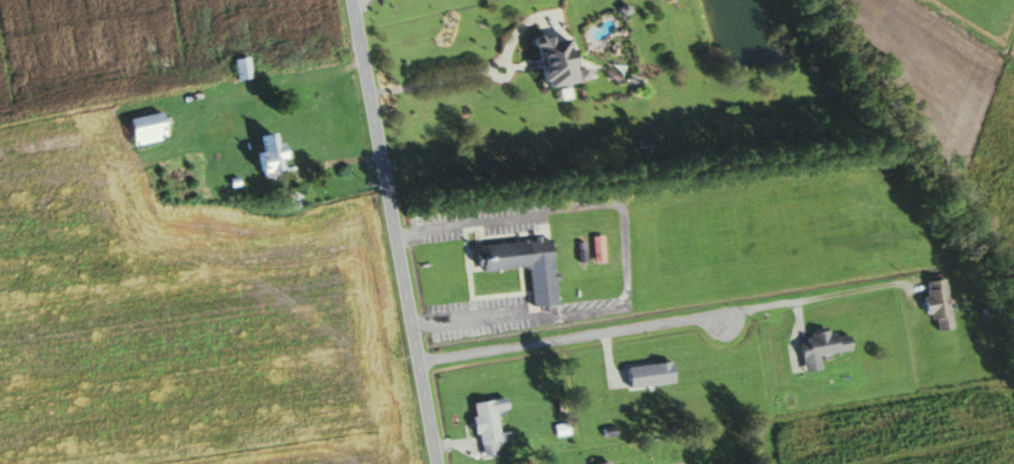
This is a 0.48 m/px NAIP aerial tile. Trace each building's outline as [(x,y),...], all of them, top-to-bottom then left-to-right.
[(566,81),(560,33),(525,38),(532,86),(566,81)] [(245,56),(230,57),(232,79),(247,78),(245,56)] [(122,118),(128,146),(163,139),(157,111),(122,118)] [(271,131),(252,133),(254,152),(247,152),(250,176),(276,172),(271,131)] [(286,194),(290,209),(300,206),(296,191),(286,194)] [(590,261),(601,261),(601,237),(590,237),(590,261)] [(551,304),(546,239),(478,244),(479,270),(523,266),(526,306),(551,304)] [(948,328),(940,278),(922,281),(924,296),(918,297),(921,317),(931,316),(933,330),(948,328)] [(846,350),(843,330),(804,335),(805,342),(795,344),(798,371),(816,368),(815,354),(846,350)] [(624,388),(669,383),(666,362),(621,367),(624,388)] [(467,402),(475,457),(495,454),(493,444),(507,442),(506,431),(494,433),(492,412),(504,410),(502,397),(467,402)]
